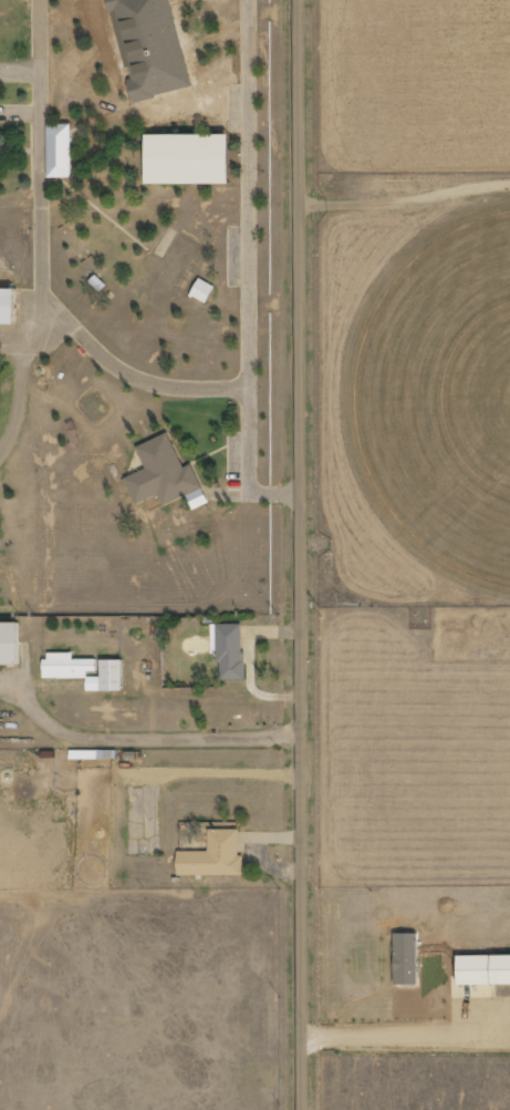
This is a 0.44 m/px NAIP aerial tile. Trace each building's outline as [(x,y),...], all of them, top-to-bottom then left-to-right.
[(49,178),(73,178),(73,124),(50,124),(49,178)] [(234,134),(150,134),(150,183),(233,184),(234,134)] [(192,297),(209,303),(216,285),(199,278),(192,297)] [(0,288),(0,324),(19,324),(19,289),(0,288)] [(137,504),(160,495),(165,506),(189,496),(194,509),(210,503),(195,464),(185,468),(171,433),(138,446),(148,470),(127,478),(137,504)] [(22,665),(21,623),(0,623),(0,665),(22,665)] [(220,681),(246,680),(244,624),(219,624),(220,681)] [(99,660),(75,660),(75,653),(46,653),(47,679),(89,678),(89,672),(99,672),(99,660)] [(124,691),(124,660),(103,660),(103,677),(88,677),(88,691),(124,691)] [(245,875),(245,856),(240,856),(240,830),(209,830),(210,851),(180,852),(180,876),(245,875)] [(461,957),(461,985),(509,985),(509,956),(461,957)]
